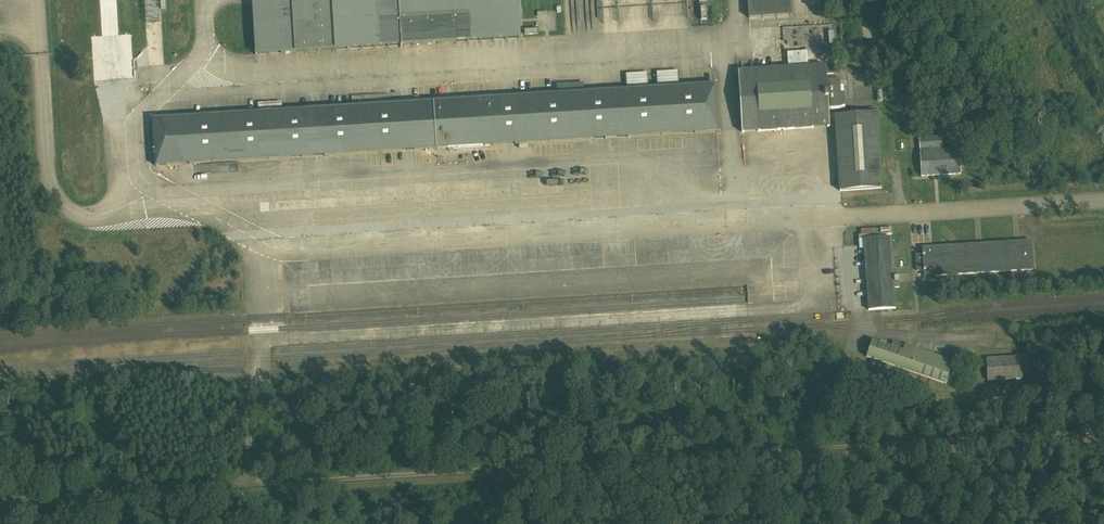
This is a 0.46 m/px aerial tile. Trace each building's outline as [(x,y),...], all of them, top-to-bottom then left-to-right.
[(254,54),(520,38),(518,0),(251,0),(254,54)] [(748,16),(793,14),(792,0),(747,0),(748,16)] [(742,132),(831,125),(830,106),(843,105),(841,77),(835,77),(827,78),(826,63),(738,69),(742,132)] [(151,116),(154,166),(720,133),(717,82),(151,116)] [(834,114),(840,191),(883,187),(877,111),(834,114)] [(920,150),(922,176),(962,174),(960,148),(934,150),(934,148),(942,148),(941,136),(919,137),(920,149),(929,148),(929,150),(920,150)] [(868,310),(897,308),(892,235),(884,236),(884,234),(892,233),(892,227),(881,227),(881,233),(879,233),(878,228),(861,229),(862,234),(859,234),(860,248),(864,248),(868,310)] [(924,271),(924,276),(1034,270),(1033,240),(922,246),(922,249),(916,250),(917,271),(924,271)] [(891,346),(872,339),(869,349),(866,356),(946,385),(954,361),(894,339),(891,346)] [(1022,355),(986,358),(988,382),(1024,379),(1022,355)]
